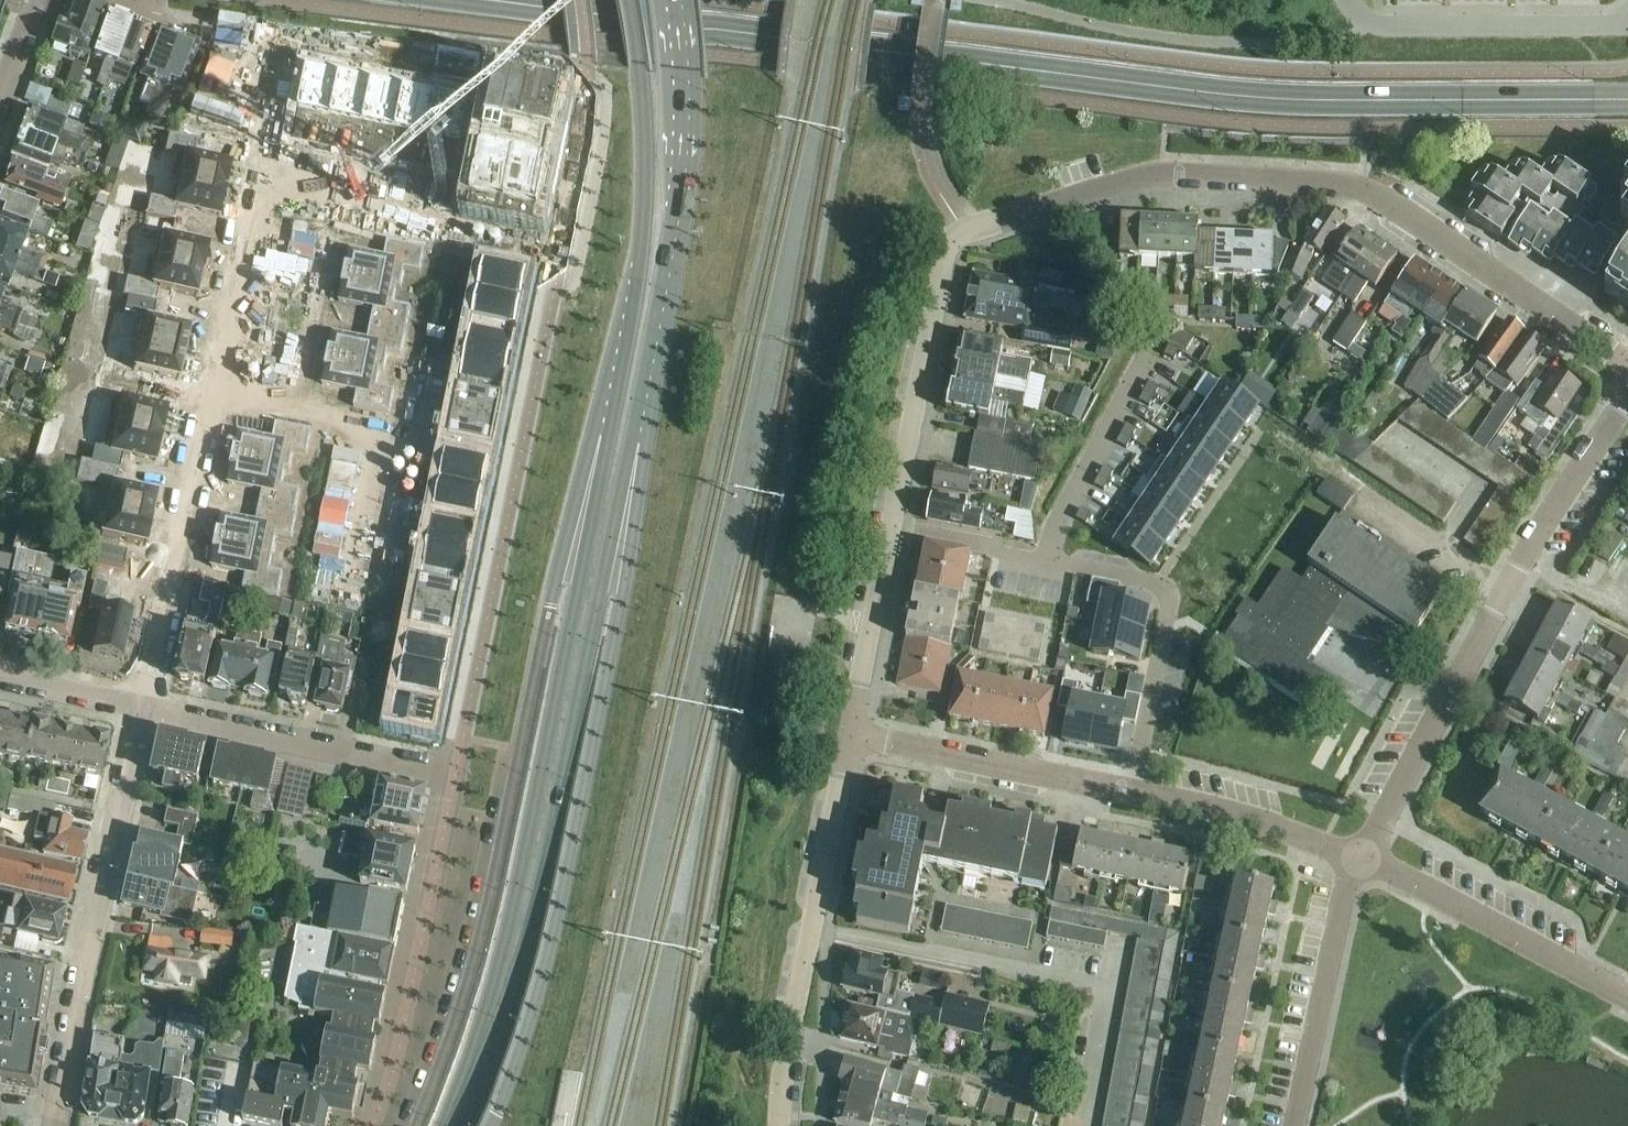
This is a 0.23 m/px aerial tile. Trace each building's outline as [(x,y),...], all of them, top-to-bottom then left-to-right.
[(68,56),(74,58),(74,57),(79,59),(81,56),(88,59),(105,12),(76,1),(66,27),(59,24),(52,45),(69,52),(68,56)] [(109,84),(131,22),(109,13),(93,58),(104,62),(96,85),(108,90),(110,84),(109,84)] [(132,22),(131,22),(109,84),(110,84),(123,89),(131,69),(133,70),(139,54),(143,56),(152,30),(132,22)] [(139,104),(152,108),(177,38),(156,31),(139,78),(147,81),(139,104)] [(177,38),(152,108),(152,109),(149,119),(161,123),(173,90),(181,93),(198,46),(177,38)] [(67,84),(78,88),(85,68),(74,64),(67,84)] [(307,69),(292,143),(457,176),(478,181),(472,213),(541,227),(566,103),(497,89),(487,140),(466,135),(472,102),(307,69)] [(66,119),(71,106),(49,98),(45,111),(66,119)] [(79,142),(83,130),(65,123),(28,110),(19,134),(80,156),(78,163),(83,165),(85,160),(90,146),(79,142)] [(89,127),(114,136),(119,124),(94,114),(89,127)] [(139,146),(146,128),(121,118),(119,124),(114,136),(114,137),(139,146)] [(80,156),(19,134),(11,157),(48,170),(52,159),(81,169),(83,165),(78,163),(80,156)] [(168,136),(164,154),(174,157),(169,180),(225,192),(231,166),(194,158),(197,143),(168,136)] [(118,172),(123,158),(109,153),(104,167),(118,172)] [(37,198),(35,202),(59,211),(69,183),(13,162),(12,165),(8,166),(6,172),(8,175),(4,186),(37,198)] [(90,162),(86,172),(95,175),(99,165),(90,162)] [(1618,228),(1613,229),(1588,212),(1598,197),(1598,194),(1554,165),(1551,165),(1540,181),(1519,166),(1513,175),(1511,174),(1504,183),(1489,173),(1483,181),(1480,179),(1472,191),(1477,194),(1471,203),(1474,205),(1466,217),(1502,241),(1520,254),(1523,249),(1542,261),(1545,256),(1564,268),(1568,263),(1587,275),(1591,269),(1600,276),(1612,257),(1618,261),(1618,262),(1624,266),(1609,288),(1623,297),(1621,301),(1627,305),(1627,213),(1618,228)] [(149,200),(145,218),(174,224),(177,209),(219,218),(225,192),(169,180),(169,181),(174,182),(169,204),(149,200)] [(47,239),(52,226),(33,219),(37,207),(2,193),(1,196),(0,197),(0,222),(47,239)] [(91,209),(87,222),(99,227),(104,213),(91,209)] [(1292,251),(1283,274),(1292,277),(1301,281),(1302,281),(1315,250),(1323,255),(1344,223),(1327,211),(1305,245),(1301,254),(1292,251)] [(1120,258),(1139,259),(1141,218),(1122,217),(1120,258)] [(145,218),(142,234),(144,234),(152,236),(146,260),(146,261),(203,274),(208,248),(171,240),(174,224),(145,218)] [(1139,259),(1158,260),(1160,219),(1141,218),(1139,259)] [(1158,260),(1177,261),(1179,220),(1160,219),(1158,260)] [(1177,269),(1195,270),(1196,270),(1197,234),(1198,234),(1199,221),(1179,220),(1177,261),(1177,269)] [(38,271),(42,260),(21,252),(27,236),(0,226),(0,257),(38,271)] [(1326,277),(1321,284),(1341,298),(1377,244),(1357,231),(1326,277)] [(1194,275),(1214,276),(1217,235),(1198,234),(1197,234),(1196,270),(1195,270),(1194,275)] [(1214,276),(1233,277),(1235,236),(1217,235),(1214,276)] [(80,236),(75,249),(89,254),(93,241),(80,236)] [(1233,277),(1252,278),(1255,237),(1235,236),(1233,277)] [(1255,237),(1252,278),(1272,279),(1277,279),(1288,250),(1289,243),(1274,243),(1274,238),(1266,238),(1255,237)] [(346,268),(344,278),(401,289),(404,271),(420,275),(425,251),(387,243),(384,259),(350,252),(346,268)] [(1377,244),(1341,298),(1354,306),(1368,284),(1376,290),(1397,258),(1377,244)] [(0,257),(0,287),(7,290),(13,274),(34,282),(38,271),(0,257)] [(131,259),(122,299),(127,300),(155,307),(159,291),(196,300),(202,276),(203,274),(146,261),(146,262),(131,259)] [(449,262),(440,260),(437,273),(446,275),(449,262)] [(1415,261),(1385,307),(1403,319),(1433,273),(1415,261)] [(974,275),(970,295),(1008,302),(1008,306),(1018,309),(1018,306),(1031,308),(1031,312),(1034,312),(1039,287),(1043,271),(1021,267),(1017,284),(974,275)] [(484,269),(478,297),(522,306),(528,278),(484,269)] [(1043,271),(1039,287),(1075,294),(1079,278),(1064,275),(1043,271)] [(1396,328),(1392,334),(1401,340),(1412,324),(1407,322),(1413,312),(1423,319),(1447,283),(1433,273),(1403,319),(1402,320),(1394,325),(1396,328)] [(46,274),(42,285),(54,289),(59,278),(46,274)] [(342,288),(339,304),(374,311),(370,326),(406,333),(411,310),(393,306),(396,289),(401,290),(401,289),(344,278),(342,287),(342,288)] [(1120,287),(1133,294),(1138,284),(1126,278),(1120,287)] [(1447,283),(1423,319),(1435,326),(1442,331),(1466,295),(1447,283)] [(1138,284),(1133,294),(1144,300),(1149,290),(1138,284)] [(1293,307),(1288,314),(1299,321),(1314,298),(1303,291),(1293,307)] [(1008,302),(970,295),(965,321),(1011,330),(1011,331),(1024,333),(1022,345),(1041,348),(1044,332),(1045,327),(1032,324),(1034,312),(1031,312),(1031,308),(1018,306),(1018,309),(1008,306),(1008,302)] [(1497,316),(1466,295),(1442,331),(1451,338),(1453,339),(1458,333),(1477,346),(1497,316)] [(478,297),(473,323),(517,332),(522,306),(478,297)] [(1161,310),(1175,310),(1176,298),(1161,298),(1161,310)] [(1176,298),(1175,310),(1188,311),(1188,299),(1176,298)] [(127,300),(123,316),(134,319),(128,344),(184,357),(190,331),(152,322),(155,307),(127,300)] [(1282,300),(1277,308),(1287,315),(1288,314),(1293,307),(1282,300)] [(429,316),(438,318),(440,305),(431,303),(429,316)] [(34,331),(37,322),(20,316),(21,314),(0,306),(0,319),(34,331)] [(1198,321),(1212,322),(1213,310),(1199,309),(1198,321)] [(1213,310),(1212,322),(1226,322),(1226,311),(1213,310)] [(1352,315),(1333,344),(1347,354),(1352,346),(1366,324),(1352,315)] [(435,331),(438,318),(429,316),(426,329),(435,331)] [(1236,329),(1250,330),(1250,319),(1236,318),(1236,329)] [(0,319),(0,331),(13,336),(13,338),(19,342),(28,346),(31,345),(35,334),(33,333),(34,331),(0,319)] [(1250,319),(1250,330),(1263,330),(1264,319),(1250,319)] [(473,323),(466,357),(510,366),(515,343),(512,342),(513,333),(516,333),(517,332),(473,323)] [(1499,370),(1524,334),(1508,323),(1475,370),(1482,375),(1487,367),(1496,374),(1499,370)] [(329,351),(327,360),(384,372),(388,354),(401,357),(406,333),(370,326),(367,342),(333,335),(330,351),(329,351)] [(1165,340),(1186,353),(1194,339),(1173,326),(1165,340)] [(1437,337),(1431,346),(1441,353),(1451,338),(1442,331),(1435,326),(1430,332),(1437,337)] [(1073,337),(1044,332),(1041,348),(1076,354),(1078,343),(1072,342),(1073,337)] [(1473,442),(1481,447),(1487,451),(1519,402),(1507,394),(1514,386),(1517,388),(1545,348),(1524,334),(1499,370),(1496,374),(1488,384),(1503,396),(1473,442)] [(962,337),(957,362),(1031,376),(1033,365),(1002,359),(1005,346),(962,337)] [(112,367),(108,383),(137,389),(140,374),(178,382),(184,357),(128,344),(128,345),(138,348),(133,372),(112,367)] [(1441,353),(1431,346),(1420,362),(1430,369),(1441,353)] [(1164,356),(1174,361),(1179,352),(1169,347),(1164,356)] [(1051,367),(1069,370),(1071,355),(1053,352),(1051,367)] [(466,357),(461,383),(505,392),(510,366),(466,357)] [(326,370),(322,387),(357,394),(354,409),(389,416),(394,392),(376,389),(380,372),(384,373),(384,372),(327,360),(325,370),(326,370)] [(31,362),(27,375),(40,379),(44,366),(31,362)] [(417,375),(425,377),(428,364),(419,362),(417,375)] [(957,362),(952,385),(995,393),(998,381),(1028,387),(1031,376),(957,362)] [(7,382),(8,378),(4,376),(6,370),(0,367),(0,380),(7,382)] [(1410,393),(1421,401),(1443,381),(1425,367),(1410,393)] [(1528,394),(1516,411),(1527,418),(1542,428),(1535,438),(1544,444),(1536,455),(1547,462),(1569,429),(1576,418),(1564,410),(1579,387),(1557,372),(1538,401),(1528,394)] [(425,377),(417,375),(414,388),(423,390),(425,377)] [(1443,381),(1421,401),(1448,422),(1468,402),(1443,381)] [(108,383),(105,399),(111,400),(105,426),(161,438),(167,412),(134,405),(137,389),(108,383)] [(461,383),(454,416),(498,425),(503,402),(499,402),(501,393),(504,393),(505,392),(461,383)] [(1149,384),(1144,393),(1154,398),(1159,389),(1149,384)] [(1219,384),(1205,404),(1243,430),(1257,409),(1219,384)] [(995,393),(952,385),(947,411),(990,420),(993,405),(1023,411),(1025,399),(995,393)] [(13,388),(10,398),(18,401),(22,391),(13,388)] [(1321,411),(1329,416),(1337,405),(1342,398),(1334,392),(1321,411)] [(1144,393),(1139,402),(1149,408),(1154,398),(1144,393)] [(1191,394),(1178,413),(1188,420),(1188,421),(1230,449),(1243,430),(1205,404),(1191,394)] [(1080,423),(1086,409),(1070,402),(1064,416),(1080,423)] [(1399,422),(1414,432),(1428,412),(1417,405),(1399,422)] [(1310,429),(1307,433),(1319,441),(1333,419),(1329,416),(1321,411),(1320,414),(1310,429)] [(1414,432),(1425,439),(1438,419),(1428,412),(1414,432)] [(454,416),(449,444),(492,453),(498,425),(454,416)] [(1333,419),(1319,441),(1333,450),(1343,426),(1337,423),(1333,419)] [(1425,439),(1436,446),(1449,426),(1438,419),(1425,439)] [(1188,421),(1174,440),(1217,469),(1230,449),(1188,421)] [(416,423),(407,422),(405,435),(413,437),(416,423)] [(1006,423),(1003,439),(1029,445),(1032,428),(1006,423)] [(234,450),(232,460),(289,471),(293,453),(306,456),(311,432),(276,425),(273,441),(238,434),(235,450),(234,450)] [(93,450),(90,466),(119,472),(122,457),(156,464),(161,438),(105,426),(100,451),(93,450)] [(1127,426),(1121,435),(1131,440),(1136,431),(1127,426)] [(1333,450),(1345,458),(1357,435),(1343,426),(1333,450)] [(1436,446),(1446,453),(1460,433),(1449,426),(1436,446)] [(1446,453),(1457,460),(1470,440),(1460,433),(1446,453)] [(1041,447),(975,435),(968,470),(1034,483),(1036,472),(1041,449),(1041,447)] [(1121,435),(1116,444),(1126,450),(1131,440),(1121,435)] [(1345,458),(1354,464),(1372,447),(1373,446),(1357,435),(1345,458)] [(1162,459),(1161,460),(1203,489),(1217,469),(1174,440),(1174,441),(1178,444),(1166,462),(1162,459)] [(1457,460),(1468,467),(1481,447),(1473,442),(1470,440),(1457,460)] [(1354,464),(1369,474),(1382,454),(1372,447),(1354,464)] [(1468,467),(1478,474),(1492,454),(1487,451),(1481,447),(1468,467)] [(1052,451),(1041,449),(1036,472),(1047,474),(1052,451)] [(410,452),(402,450),(399,463),(408,465),(410,452)] [(1369,474),(1380,481),(1393,461),(1382,454),(1369,474)] [(1478,474),(1489,481),(1502,461),(1492,454),(1478,474)] [(446,459),(440,487),(484,495),(489,467),(446,459)] [(231,469),(227,486),(262,492),(259,508),(296,515),(297,514),(295,514),(299,491),(282,488),(285,471),(289,472),(289,471),(232,460),(230,469),(231,469)] [(1161,460),(1148,480),(1190,508),(1203,489),(1161,460)] [(1380,481),(1390,488),(1404,468),(1393,461),(1380,481)] [(1489,481),(1500,488),(1521,502),(1534,482),(1515,469),(1502,461),(1489,481)] [(80,463),(75,485),(99,490),(95,510),(151,523),(152,521),(151,521),(157,497),(115,487),(119,472),(90,466),(80,463)] [(1104,468),(1099,477),(1109,483),(1114,473),(1104,468)] [(1390,488),(1401,495),(1414,475),(1404,468),(1390,488)] [(935,488),(934,491),(969,498),(971,488),(980,490),(979,494),(990,496),(992,484),(985,483),(986,478),(938,469),(937,477),(934,478),(932,486),(935,488)] [(1401,495),(1412,502),(1425,482),(1414,475),(1401,495)] [(6,498),(24,502),(29,481),(12,476),(6,498)] [(1099,477),(1094,487),(1103,492),(1109,483),(1099,477)] [(1144,477),(1130,497),(1139,503),(1177,528),(1190,508),(1148,480),(1144,477)] [(1318,496),(1343,513),(1353,498),(1328,481),(1318,496)] [(1412,502),(1422,509),(1436,489),(1425,482),(1412,502)] [(440,487),(435,513),(478,522),(484,495),(440,487)] [(48,500),(50,491),(36,489),(35,498),(48,500)] [(1422,509),(1433,516),(1446,496),(1436,489),(1422,509)] [(390,505),(399,507),(402,494),(393,492),(390,505)] [(1446,496),(1433,516),(1444,523),(1457,503),(1446,496)] [(928,521),(1003,537),(1006,520),(982,515),(984,507),(933,497),(932,500),(929,501),(927,509),(930,510),(928,521)] [(1139,503),(1126,522),(1163,548),(1177,528),(1139,503)] [(399,507),(390,505),(388,518),(397,520),(399,507)] [(218,533),(216,542),(273,554),(276,536),(292,539),(296,515),(259,508),(256,524),(221,517),(218,533)] [(95,510),(89,536),(146,549),(151,523),(95,510)] [(1485,510),(1478,520),(1500,534),(1507,524),(1485,510)] [(1081,511),(1075,520),(1086,526),(1091,516),(1081,511)] [(1017,525),(1014,539),(1033,543),(1031,515),(1020,512),(1017,525)] [(435,513),(428,546),(472,555),(476,532),(473,531),(475,522),(478,523),(478,522),(435,513)] [(1235,618),(1239,621),(1220,648),(1315,712),(1334,683),(1306,664),(1329,631),(1403,651),(1413,635),(1414,636),(1443,594),(1442,593),(1448,584),(1344,513),(1337,523),(1336,522),(1308,565),(1313,568),(1302,583),(1284,570),(1258,609),(1247,601),(1235,618)] [(1478,520),(1471,531),(1493,545),(1500,534),(1478,520)] [(1129,526),(1116,546),(1150,568),(1163,548),(1126,522),(1125,523),(1129,526)] [(1613,529),(1601,549),(1611,555),(1623,535),(1613,529)] [(1493,545),(1471,531),(1464,542),(1485,556),(1493,545)] [(214,552),(211,568),(245,575),(242,591),(278,598),(283,574),(269,572),(273,554),(216,542),(214,552)] [(916,591),(915,592),(961,601),(971,554),(926,545),(917,592),(916,591)] [(428,546),(423,572),(466,581),(472,555),(428,546)] [(100,549),(96,565),(122,570),(126,555),(100,549)] [(378,565),(387,567),(390,554),(381,552),(378,565)] [(4,634),(34,640),(47,589),(53,562),(17,554),(7,596),(12,597),(4,634)] [(2,599),(11,560),(0,557),(0,598),(2,599)] [(385,580),(387,567),(378,565),(376,578),(385,580)] [(423,572),(416,606),(460,614),(464,592),(461,591),(463,582),(466,582),(466,581),(423,572)] [(47,589),(34,640),(36,641),(35,641),(36,641),(39,645),(39,646),(49,648),(54,645),(66,647),(74,610),(78,611),(85,579),(70,576),(66,593),(47,589)] [(1143,634),(1149,606),(1118,599),(1121,586),(1092,580),(1087,606),(1102,609),(1099,625),(1143,634)] [(211,606),(208,621),(204,625),(188,622),(175,678),(178,678),(179,680),(180,681),(181,681),(183,682),(185,682),(186,682),(188,682),(190,681),(206,684),(209,668),(226,595),(225,594),(226,588),(204,583),(200,604),(211,606)] [(93,585),(87,612),(101,615),(92,655),(121,661),(134,606),(105,599),(107,588),(93,585)] [(915,592),(906,639),(952,648),(952,647),(951,647),(960,602),(961,602),(961,601),(915,592)] [(269,615),(289,619),(292,604),(270,599),(267,611),(270,612),(269,615)] [(315,668),(317,660),(318,658),(301,654),(301,652),(296,651),(298,642),(297,642),(304,605),(295,604),(290,632),(286,649),(290,650),(286,668),(281,695),(289,697),(288,699),(292,704),(292,705),(303,707),(303,706),(307,704),(314,668),(315,668)] [(1540,640),(1529,659),(1562,677),(1578,648),(1582,650),(1596,625),(1592,622),(1559,605),(1546,629),(1539,628),(1535,636),(1540,640)] [(416,606),(411,632),(454,641),(460,614),(416,606)] [(1068,608),(1066,619),(1077,621),(1079,611),(1068,608)] [(366,624),(375,626),(378,613),(369,611),(366,624)] [(986,615),(985,622),(1000,625),(1001,618),(986,615)] [(1000,625),(1015,628),(1016,621),(1001,618),(1000,625)] [(1015,628),(1030,632),(1031,624),(1016,621),(1015,628)] [(985,622),(983,630),(998,633),(1000,625),(985,622)] [(375,626),(366,624),(365,633),(378,636),(380,627),(375,626)] [(1031,624),(1030,632),(1045,635),(1046,627),(1031,624)] [(998,633),(1013,636),(1015,628),(1000,625),(998,633)] [(1099,625),(1093,654),(1137,663),(1143,635),(1099,625)] [(1013,636),(1028,639),(1030,632),(1015,628),(1013,636)] [(983,630),(982,637),(997,640),(998,633),(983,630)] [(230,685),(239,687),(250,634),(239,631),(235,647),(237,647),(236,651),(219,647),(214,668),(211,684),(215,685),(214,688),(225,691),(225,688),(229,688),(230,685)] [(411,632),(404,665),(448,674),(452,651),(449,651),(451,641),(454,642),(454,641),(411,632)] [(1030,632),(1028,639),(1043,642),(1045,635),(1030,632)] [(997,640),(1012,643),(1013,636),(998,633),(997,640)] [(250,634),(239,687),(248,688),(247,692),(251,693),(251,696),(261,698),(262,695),(266,696),(270,679),(275,679),(278,668),(282,648),(269,645),(266,657),(257,655),(258,652),(259,652),(263,637),(250,634)] [(1012,643),(1027,646),(1028,639),(1013,636),(1012,643)] [(982,637),(980,644),(995,647),(997,640),(982,637)] [(1626,662),(1627,659),(1627,642),(1619,638),(1611,654),(1626,662)] [(907,640),(902,663),(947,672),(952,648),(906,639),(907,640)] [(1028,639),(1027,646),(1042,649),(1043,642),(1028,639)] [(318,658),(317,660),(327,662),(326,668),(316,707),(324,709),(326,712),(335,714),(339,712),(341,712),(345,694),(349,693),(353,675),(339,672),(340,668),(346,644),(322,640),(318,658)] [(995,647),(1010,650),(1012,643),(997,640),(995,647)] [(1010,650),(1025,653),(1027,646),(1012,643),(1010,650)] [(979,651),(994,654),(995,647),(980,644),(979,651)] [(1027,646),(1025,653),(1040,656),(1042,649),(1027,646)] [(994,654),(1009,657),(1010,650),(995,647),(994,654)] [(1581,656),(1592,662),(1597,653),(1586,647),(1581,656)] [(1009,657),(1024,660),(1025,653),(1010,650),(1009,657)] [(1060,650),(1058,660),(1069,662),(1071,652),(1060,650)] [(1025,653),(1024,660),(1039,664),(1040,656),(1025,653)] [(1597,653),(1592,662),(1603,668),(1601,672),(1616,680),(1621,670),(1607,662),(1609,659),(1597,653)] [(1514,689),(1506,704),(1538,721),(1546,726),(1552,715),(1551,714),(1556,705),(1561,696),(1558,695),(1564,685),(1559,682),(1562,677),(1529,659),(1519,677),(1513,676),(1508,685),(1514,689)] [(1058,661),(1056,670),(1064,672),(1066,662),(1058,661)] [(947,672),(902,663),(898,686),(942,695),(947,672)] [(404,665),(399,691),(442,700),(448,674),(404,665)] [(368,686),(376,688),(379,675),(370,673),(368,686)] [(950,720),(997,729),(1006,685),(959,675),(950,720)] [(1063,682),(1058,709),(1071,712),(1065,743),(1090,748),(1101,698),(1077,693),(1078,685),(1063,682)] [(1335,684),(1330,693),(1337,698),(1343,689),(1335,684)] [(1006,685),(997,729),(1044,739),(1054,695),(1006,685)] [(376,688),(368,686),(365,699),(374,701),(376,688)] [(399,691),(392,726),(416,731),(416,733),(432,737),(432,734),(435,735),(440,711),(437,710),(439,701),(442,702),(442,700),(399,691)] [(1627,709),(1627,695),(1621,691),(1615,701),(1627,709)] [(1101,698),(1090,748),(1116,753),(1122,723),(1136,725),(1141,698),(1127,695),(1126,695),(1123,708),(1100,704),(1102,699),(1101,698)] [(1571,702),(1561,696),(1556,705),(1567,710),(1571,702)] [(1627,722),(1627,709),(1615,701),(1609,712),(1627,722)] [(1582,708),(1571,702),(1567,710),(1577,716),(1582,708)] [(1592,720),(1601,725),(1603,722),(1606,717),(1597,712),(1592,720)] [(1625,734),(1627,727),(1627,722),(1609,712),(1606,717),(1603,722),(1625,734)] [(1597,734),(1598,732),(1601,725),(1592,720),(1587,729),(1597,734)] [(24,764),(23,763),(30,728),(0,721),(0,761),(23,766),(24,764)] [(1598,732),(1619,744),(1625,734),(1603,722),(1601,725),(1598,732)] [(23,763),(24,764),(99,780),(107,742),(30,726),(30,728),(23,763)] [(1518,726),(1513,736),(1524,742),(1530,732),(1518,726)] [(1592,742),(1597,734),(1587,729),(1583,737),(1592,742)] [(1613,765),(1618,755),(1614,752),(1619,744),(1598,732),(1597,734),(1592,742),(1587,751),(1592,753),(1599,757),(1605,761),(1613,765)] [(154,774),(155,775),(152,789),(180,795),(183,781),(198,784),(200,771),(210,773),(216,750),(206,748),(206,747),(188,743),(188,741),(162,736),(154,774)] [(1513,736),(1508,747),(1519,752),(1524,742),(1513,736)] [(1587,751),(1592,742),(1583,737),(1578,746),(1585,750),(1587,751)] [(1573,756),(1579,760),(1585,750),(1578,746),(1573,756)] [(1508,747),(1502,757),(1514,763),(1519,752),(1508,747)] [(213,784),(241,790),(249,754),(232,751),(232,752),(220,750),(213,784)] [(1579,760),(1586,764),(1592,753),(1587,751),(1585,750),(1579,760)] [(1586,764),(1593,768),(1599,757),(1592,753),(1586,764)] [(249,754),(241,790),(254,793),(251,809),(277,815),(282,789),(271,787),(276,762),(265,759),(265,758),(249,754)] [(1607,775),(1617,780),(1627,760),(1618,755),(1613,765),(1607,775)] [(1514,763),(1502,757),(1497,767),(1508,773),(1514,763)] [(1593,768),(1600,771),(1605,761),(1599,757),(1593,768)] [(1627,786),(1627,784),(1627,760),(1617,780),(1627,786)] [(1600,771),(1607,775),(1613,765),(1605,761),(1600,771)] [(1546,763),(1539,775),(1550,780),(1556,769),(1546,763)] [(308,806),(314,774),(289,769),(279,816),(295,819),(299,804),(308,806)] [(1550,780),(1539,775),(1533,787),(1544,792),(1550,780)] [(1514,833),(1539,846),(1560,808),(1500,776),(1480,814),(1506,827),(1503,832),(1512,837),(1514,833)] [(45,794),(45,795),(55,797),(58,783),(48,781),(45,794)] [(67,799),(70,785),(59,783),(56,796),(67,799)] [(367,827),(418,837),(427,793),(381,784),(377,807),(345,801),(341,821),(367,826),(367,827)] [(1605,795),(1598,806),(1608,812),(1614,800),(1605,795)] [(7,812),(9,798),(0,796),(0,810),(7,812)] [(863,898),(857,925),(909,935),(915,908),(908,907),(919,855),(938,859),(938,862),(1047,884),(1057,832),(948,810),(946,819),(942,818),(935,808),(935,807),(923,805),(924,802),(895,796),(885,845),(868,842),(857,897),(863,898)] [(45,844),(43,855),(79,863),(85,838),(67,834),(70,824),(52,820),(54,807),(9,798),(7,812),(6,812),(38,818),(33,841),(45,844)] [(1608,812),(1598,806),(1591,818),(1601,823),(1608,812)] [(1572,864),(1597,877),(1618,839),(1560,808),(1539,846),(1563,859),(1561,863),(1570,868),(1572,864)] [(192,832),(196,818),(168,811),(165,826),(192,832)] [(1074,870),(1122,881),(1130,844),(1109,840),(1110,833),(1099,831),(1097,837),(1081,834),(1077,850),(1065,847),(1060,869),(1074,872),(1074,870)] [(136,854),(130,880),(180,891),(182,882),(176,881),(179,864),(180,864),(184,843),(141,834),(137,854),(136,854)] [(361,884),(407,894),(416,850),(364,840),(344,836),(339,857),(366,862),(361,884)] [(1597,877),(1622,890),(1619,894),(1627,899),(1627,844),(1618,839),(1597,877)] [(1130,844),(1122,881),(1183,894),(1191,857),(1163,851),(1164,845),(1153,842),(1152,849),(1130,844)] [(67,906),(76,869),(0,852),(0,890),(67,906)] [(1200,892),(1213,895),(1216,882),(1203,879),(1200,892)] [(130,880),(125,906),(150,912),(155,913),(159,914),(163,915),(162,918),(185,923),(188,905),(195,906),(198,895),(180,891),(130,880)] [(1237,880),(1227,929),(1263,937),(1268,916),(1275,917),(1277,906),(1270,904),(1274,888),(1237,880)] [(182,882),(180,891),(198,895),(200,886),(182,882)] [(316,908),(311,932),(396,948),(405,904),(338,891),(334,911),(316,908)] [(1163,926),(1168,899),(1153,897),(1148,923),(1163,926)] [(1087,899),(1085,909),(1093,911),(1095,901),(1087,899)] [(57,931),(61,913),(14,902),(12,910),(0,907),(0,943),(3,931),(11,933),(40,940),(42,943),(54,946),(55,946),(57,946),(58,945),(60,944),(61,942),(62,941),(62,939),(63,938),(62,936),(61,934),(61,933),(59,932),(59,931),(57,931)] [(946,906),(945,915),(958,918),(960,909),(946,906)] [(957,923),(966,924),(969,911),(960,909),(958,918),(957,923)] [(1050,921),(1060,923),(1062,912),(1052,910),(1050,921)] [(966,924),(976,926),(978,912),(969,911),(966,924)] [(976,926),(985,928),(987,914),(978,912),(976,926)] [(1060,923),(1069,925),(1072,914),(1062,912),(1060,923)] [(985,928),(994,930),(997,916),(987,914),(985,928)] [(1069,925),(1079,927),(1081,915),(1072,914),(1069,925)] [(945,915),(943,924),(956,927),(957,923),(958,918),(945,915)] [(1079,927),(1089,929),(1091,917),(1081,915),(1079,927)] [(994,930),(1003,932),(1006,918),(997,916),(994,930)] [(1089,929),(1098,931),(1100,919),(1091,917),(1089,929)] [(1003,932),(1012,933),(1015,920),(1006,918),(1003,932)] [(1098,931),(1108,933),(1110,921),(1100,919),(1098,931)] [(1012,933),(1021,935),(1024,922),(1015,920),(1012,933)] [(1108,933),(1117,935),(1119,923),(1110,921),(1108,933)] [(1024,922),(1021,935),(1031,937),(1033,923),(1024,922)] [(955,936),(964,938),(966,924),(957,923),(956,927),(955,936)] [(1046,939),(1055,940),(1058,925),(1050,923),(1046,939)] [(1117,935),(1127,937),(1129,925),(1119,923),(1117,935)] [(941,933),(955,936),(956,927),(943,924),(941,933)] [(964,938),(973,940),(976,926),(966,924),(964,938)] [(1055,940),(1063,942),(1066,926),(1058,925),(1055,940)] [(1127,937),(1136,938),(1139,927),(1129,925),(1127,937)] [(973,940),(982,942),(985,928),(976,926),(973,940)] [(1063,942),(1071,943),(1074,928),(1066,926),(1063,942)] [(1136,938),(1146,940),(1148,929),(1139,927),(1136,938)] [(982,942),(991,943),(994,930),(985,928),(982,942)] [(1071,943),(1080,945),(1083,929),(1074,928),(1071,943)] [(311,932),(298,929),(294,945),(297,945),(286,1001),(300,1007),(300,1011),(335,1019),(332,1032),(322,1030),(320,1030),(318,1030),(316,1030),(315,1031),(313,1031),(311,1032),(308,1035),(306,1037),(305,1039),(304,1041),(304,1042),(303,1044),(303,1046),(303,1048),(304,1050),(304,1052),(305,1053),(305,1055),(306,1056),(307,1058),(309,1059),(310,1060),(313,1062),(315,1063),(317,1063),(323,1065),(320,1078),(283,1070),(283,1071),(256,1066),(250,1098),(247,1098),(243,1121),(267,1125),(283,1125),(287,1106),(296,1108),(293,1125),(327,1125),(330,1114),(353,1119),(360,1086),(355,1085),(358,1072),(370,1074),(377,1041),(373,1040),(375,1027),(380,1027),(386,994),(380,993),(382,985),(388,986),(396,948),(311,932)] [(1080,945),(1088,947),(1091,931),(1083,929),(1080,945)] [(1146,940),(1155,942),(1158,931),(1148,929),(1146,940)] [(1227,929),(1215,984),(1252,991),(1256,970),(1263,971),(1265,960),(1259,958),(1263,937),(1227,929)] [(203,930),(201,945),(220,947),(222,933),(203,930)] [(991,943),(1000,945),(1003,932),(994,930),(991,943)] [(1088,947),(1096,948),(1099,933),(1091,931),(1088,947)] [(1165,944),(1166,941),(1167,933),(1158,931),(1155,942),(1165,944)] [(1000,945),(1010,947),(1012,933),(1003,932),(1000,945)] [(1010,947),(1019,949),(1021,935),(1012,933),(1010,947)] [(1099,933),(1096,948),(1104,950),(1108,934),(1099,933)] [(1167,933),(1166,941),(1177,944),(1178,935),(1167,933)] [(1021,935),(1019,949),(1028,951),(1031,937),(1021,935)] [(157,982),(177,985),(191,987),(193,978),(204,980),(207,960),(168,954),(170,941),(150,938),(146,971),(158,973),(157,982)] [(1162,958),(1164,945),(1139,939),(1136,953),(1162,958)] [(1166,941),(1165,944),(1164,950),(1175,952),(1177,944),(1166,941)] [(1164,950),(1162,958),(1174,960),(1175,952),(1164,950)] [(1159,971),(1162,958),(1136,953),(1134,967),(1159,971)] [(877,1011),(982,1037),(990,1007),(946,996),(944,1005),(914,998),(914,1000),(895,995),(900,977),(881,972),(883,961),(854,954),(850,971),(848,970),(847,973),(844,975),(843,975),(841,983),(842,983),(844,987),(843,989),(880,998),(877,1011)] [(1162,958),(1161,966),(1172,969),(1174,960),(1162,958)] [(34,1098),(40,1059),(42,1059),(44,1047),(42,1047),(44,1034),(42,1033),(52,970),(0,962),(0,1092),(34,1098)] [(1161,966),(1159,975),(1171,977),(1172,969),(1161,966)] [(1157,985),(1159,971),(1134,967),(1132,980),(1157,985)] [(939,992),(943,975),(924,970),(919,987),(939,992)] [(1159,975),(1158,983),(1169,985),(1171,977),(1159,975)] [(1154,998),(1157,985),(1132,980),(1129,993),(1154,998)] [(1158,983),(1156,991),(1168,994),(1169,985),(1158,983)] [(1215,984),(1202,1047),(1238,1055),(1244,1024),(1251,1026),(1254,1014),(1247,1013),(1252,991),(1215,984)] [(1156,991),(1155,1000),(1166,1002),(1168,994),(1156,991)] [(1152,1011),(1154,998),(1129,993),(1127,1006),(1152,1011)] [(1155,1000),(1153,1008),(1165,1010),(1166,1002),(1155,1000)] [(898,1018),(849,1006),(848,1009),(845,1010),(843,1019),(846,1021),(841,1040),(876,1051),(877,1050),(886,1053),(889,1055),(889,1056),(909,1059),(913,1044),(893,1040),(898,1018)] [(1149,1024),(1152,1011),(1127,1006),(1124,1020),(1149,1024)] [(1153,1008),(1152,1016),(1163,1019),(1165,1010),(1153,1008)] [(188,1027),(190,1012),(169,1009),(167,1024),(188,1027)] [(1152,1016),(1150,1025),(1162,1027),(1163,1019),(1152,1016)] [(1147,1037),(1149,1024),(1124,1020),(1122,1033),(1147,1037)] [(1150,1025),(1149,1033),(1160,1035),(1162,1027),(1150,1025)] [(1144,1051),(1147,1037),(1122,1033),(1119,1046),(1144,1051)] [(1149,1033),(1147,1041),(1158,1044),(1160,1035),(1149,1033)] [(95,1036),(84,1107),(89,1117),(98,1118),(100,1119),(108,1112),(108,1110),(114,1111),(121,1068),(122,1057),(125,1041),(114,1039),(95,1036)] [(121,1068),(114,1111),(120,1112),(120,1113),(125,1123),(136,1125),(144,1117),(151,1073),(159,1074),(164,1042),(160,1041),(154,1046),(137,1044),(134,1059),(131,1058),(129,1069),(121,1068)] [(1147,1041),(1146,1050),(1157,1052),(1158,1044),(1147,1041)] [(991,1053),(1009,1058),(1012,1047),(993,1043),(991,1053)] [(1142,1064),(1144,1051),(1119,1046),(1117,1059),(1142,1064)] [(1202,1047),(1188,1111),(1224,1119),(1229,1097),(1236,1099),(1238,1087),(1231,1086),(1238,1055),(1202,1047)] [(1028,1062),(1031,1053),(1016,1048),(1013,1056),(1028,1062)] [(1146,1050),(1144,1058),(1155,1060),(1157,1052),(1146,1050)] [(165,1086),(161,1116),(160,1124),(168,1125),(188,1125),(193,1090),(179,1088),(184,1056),(167,1053),(162,1086),(165,1086)] [(1144,1058),(1142,1066),(1154,1069),(1155,1060),(1144,1058)] [(1140,1077),(1142,1064),(1117,1059),(1114,1072),(1140,1077)] [(846,1060),(840,1081),(846,1083),(881,1093),(911,1101),(912,1100),(916,1087),(919,1074),(920,1071),(905,1067),(904,1070),(902,1076),(846,1060)] [(1065,1075),(1067,1063),(1055,1061),(1054,1068),(1058,1074),(1065,1075)] [(1142,1066),(1141,1075),(1152,1077),(1154,1069),(1142,1066)] [(1137,1090),(1140,1077),(1114,1072),(1112,1086),(1137,1090)] [(1141,1075),(1139,1083),(1151,1085),(1152,1077),(1141,1075)] [(846,1083),(841,1103),(926,1125),(928,1115),(878,1102),(881,1093),(846,1083)] [(1139,1083),(1138,1092),(1149,1094),(1151,1085),(1139,1083)] [(1135,1103),(1137,1090),(1112,1086),(1109,1099),(1135,1103)] [(1138,1092),(1136,1100),(1148,1102),(1149,1094),(1138,1092)] [(1132,1117),(1135,1103),(1109,1099),(1107,1112),(1132,1117)] [(1136,1100),(1135,1108),(1146,1111),(1148,1102),(1136,1100)] [(841,1103),(835,1123),(847,1125),(872,1125),(873,1121),(892,1125),(925,1125),(926,1125),(841,1103)] [(1017,1107),(1014,1121),(1027,1124),(1030,1110),(1017,1107)] [(1135,1108),(1133,1117),(1145,1119),(1146,1111),(1135,1108)] [(1188,1111),(1185,1125),(1223,1125),(1224,1119),(1188,1111)] [(1132,1117),(1107,1112),(1104,1125),(1109,1125),(1130,1125),(1132,1117)] [(1132,1125),(1137,1125),(1143,1125),(1145,1119),(1133,1117),(1132,1125)]
